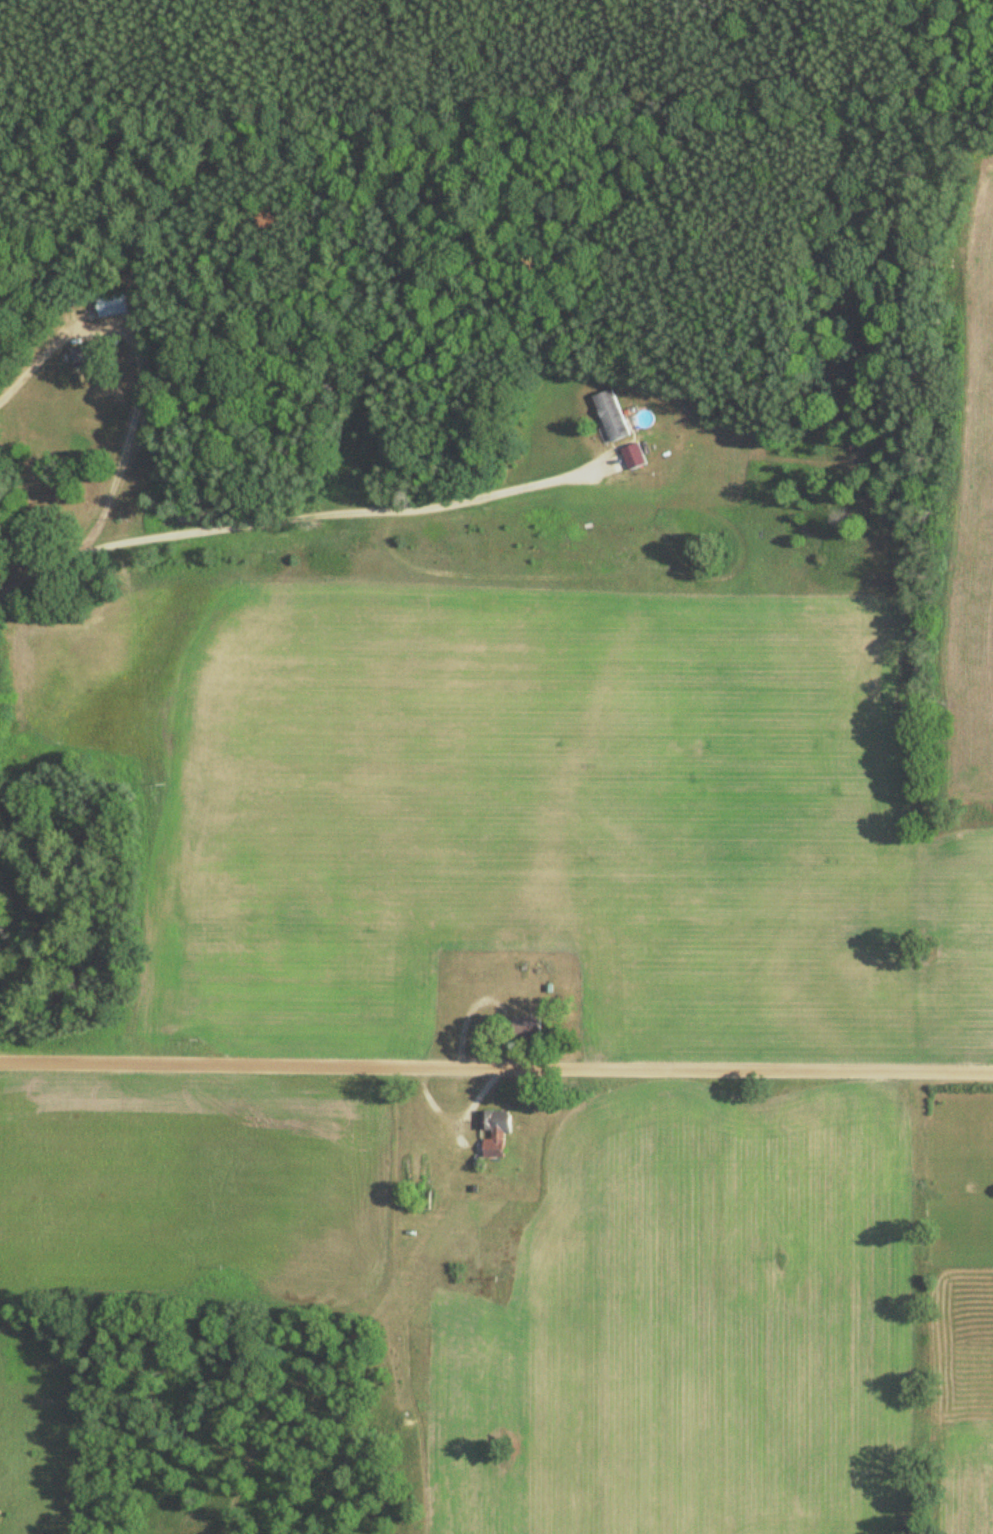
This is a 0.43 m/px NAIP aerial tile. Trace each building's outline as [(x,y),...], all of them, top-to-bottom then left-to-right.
[(97,318),(125,313),(122,294),(93,299),(97,318)] [(68,350),(72,368),(98,362),(94,343),(68,350)] [(626,436),(612,389),(593,394),(606,442),(626,436)] [(643,464),(636,442),(619,448),(626,470),(643,464)] [(512,1040),(537,1040),(537,1019),(512,1019),(512,1040)] [(480,1139),(480,1158),(501,1159),(501,1135),(507,1135),(507,1112),(477,1112),(477,1132),(487,1132),(487,1140),(480,1139)]
